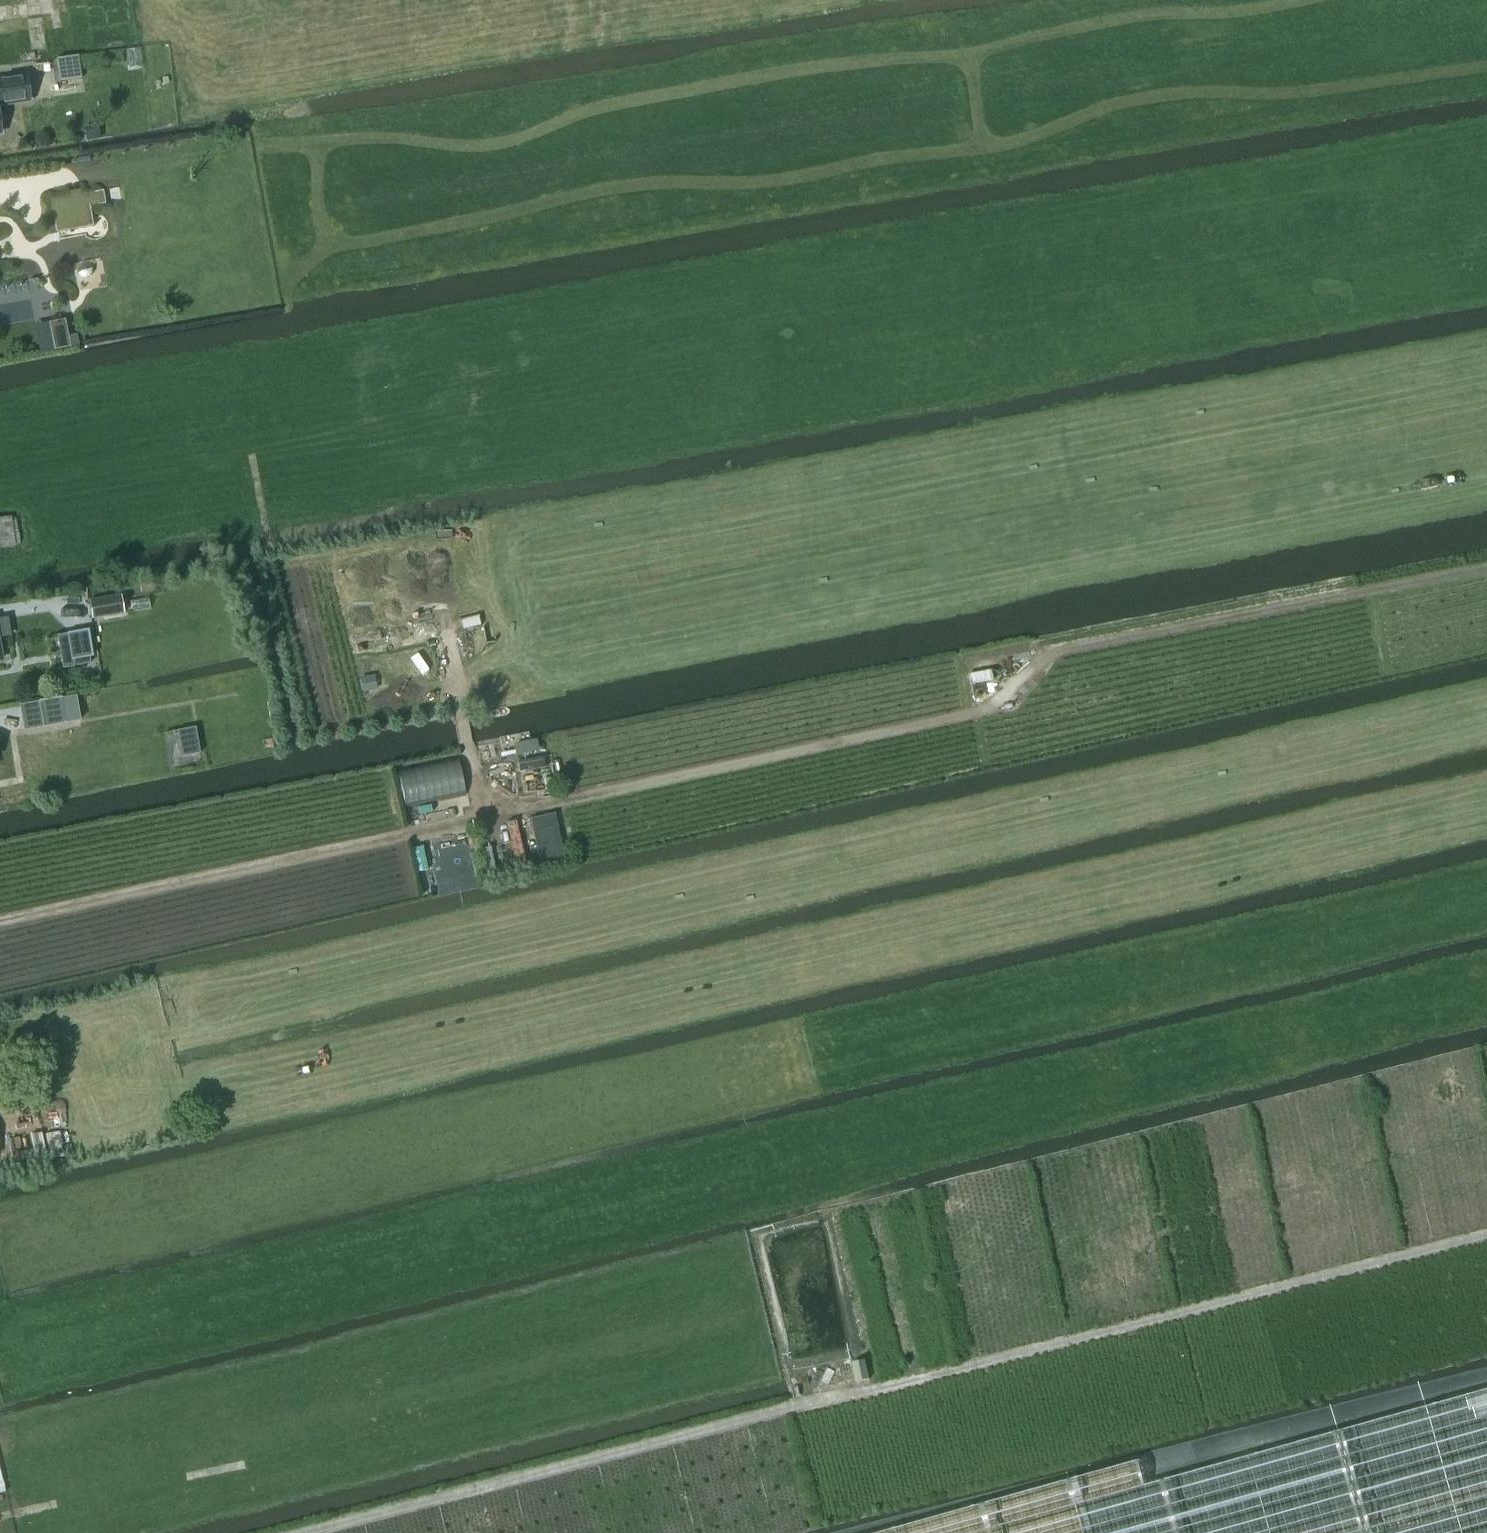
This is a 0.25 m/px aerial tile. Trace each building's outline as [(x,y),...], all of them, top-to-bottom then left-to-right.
[(61,84),(82,81),(78,59),(58,62),(61,84)] [(31,104),(27,75),(0,79),(0,108),(31,104)] [(80,190),(68,192),(69,196),(49,200),(55,233),(93,226),(90,207),(106,204),(103,190),(87,193),(81,194),(80,190)] [(64,321),(50,324),(54,350),(69,347),(64,321)] [(14,519),(0,521),(0,545),(17,543),(14,519)] [(121,595),(89,600),(92,620),(124,614),(121,595)] [(87,632),(67,635),(72,667),(90,664),(89,656),(91,656),(87,632)] [(60,699),(40,703),(44,726),(64,723),(80,720),(76,696),(60,699)] [(195,728),(177,732),(181,757),(199,754),(195,728)] [(516,755),(537,751),(535,742),(515,746),(516,755)] [(519,772),(545,768),(543,758),(518,762),(519,772)] [(554,814),(530,819),(540,866),(564,860),(554,814)] [(26,1170),(46,1165),(44,1157),(24,1161),(26,1170)] [(856,1382),(868,1379),(865,1360),(852,1363),(856,1382)] [(1145,1487),(1138,1463),(888,1532),(1486,1532),(1486,1391),(1145,1487)]
